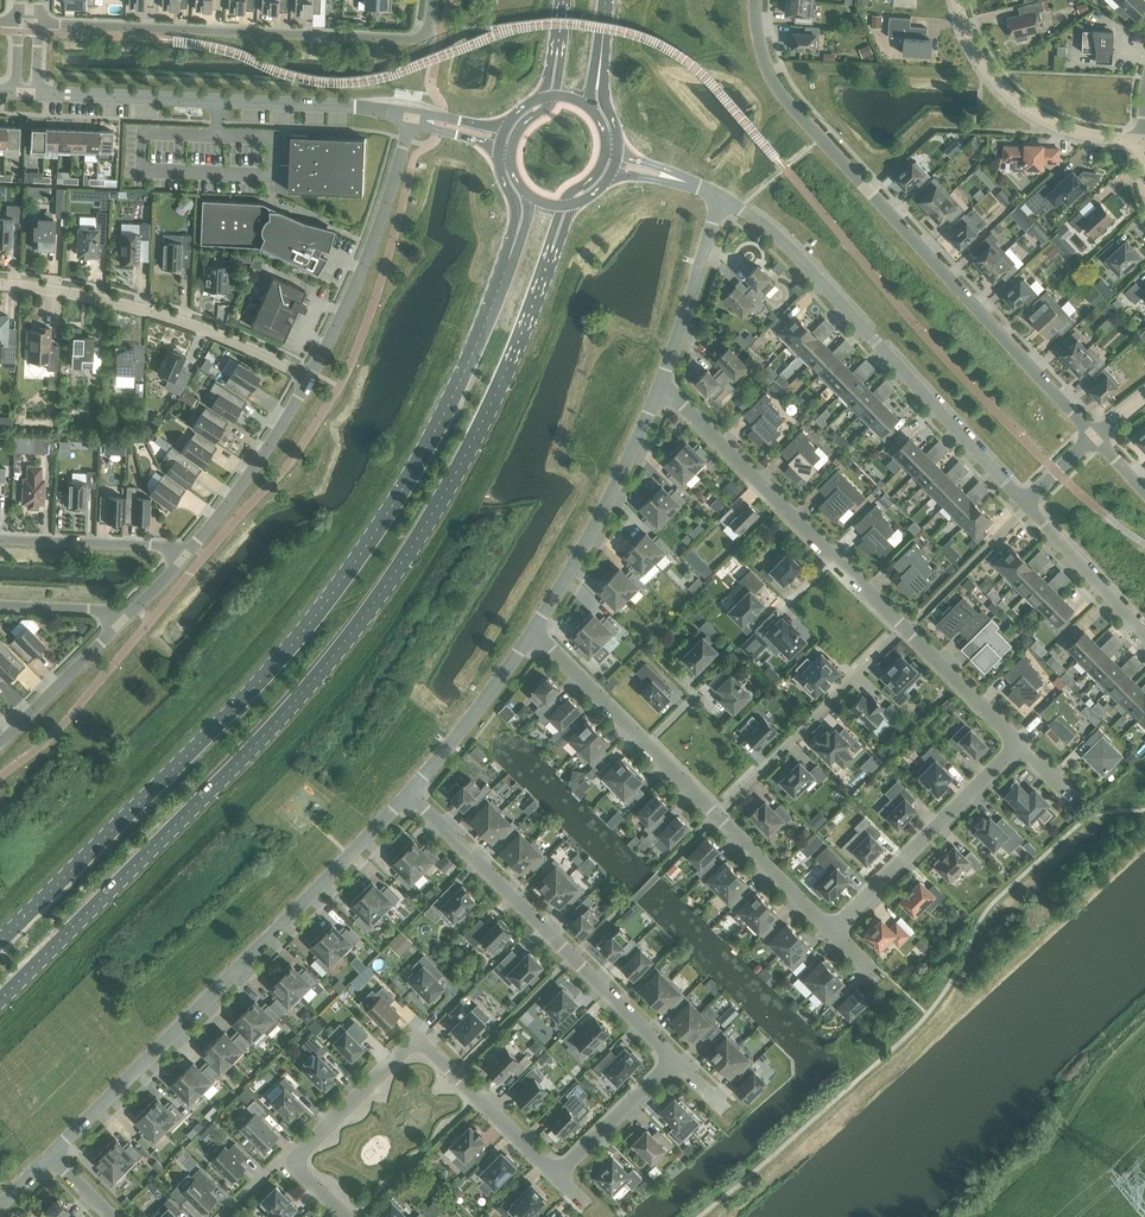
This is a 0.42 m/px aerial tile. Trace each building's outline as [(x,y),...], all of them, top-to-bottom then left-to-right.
[(177,9),(177,7),(187,8),(188,0),(163,0),(163,8),(171,9),(171,8),(177,9)] [(210,10),(210,9),(221,9),(221,0),(196,0),(196,10),(205,10),(210,10)] [(243,11),(243,10),(254,11),(254,0),(230,0),(229,11),(238,11),(243,11)] [(276,13),(276,12),(287,12),(288,0),(263,0),(262,12),(271,13),(276,13)] [(304,14),(309,14),(310,13),(320,13),(321,0),(296,0),(296,14),(304,14)] [(367,0),(367,5),(371,6),(371,10),(391,11),(392,0),(362,0),(367,0)] [(797,0),(787,0),(786,14),(796,15),(795,22),(812,23),(814,1),(797,0)] [(1120,5),(1116,9),(1125,18),(1130,14),(1136,20),(1144,10),(1144,2),(1143,0),(1116,0),(1120,5)] [(1039,11),(1044,10),(1044,9),(1042,1),(1024,5),(1026,13),(1007,18),(1012,38),(1015,37),(1017,41),(1027,39),(1026,34),(1039,31),(1037,21),(1041,20),(1039,11)] [(1086,2),(1078,5),(1081,13),(1088,10),(1086,2)] [(861,19),(852,14),(848,22),(857,27),(861,19)] [(872,15),(871,28),(880,28),(881,16),(872,15)] [(889,17),(888,37),(904,38),(903,54),(930,56),(931,39),(926,39),(927,28),(910,27),(911,18),(889,17)] [(792,48),(815,50),(815,48),(818,49),(820,27),(805,26),(805,33),(793,33),(792,48)] [(1082,52),(1096,53),(1096,52),(1113,52),(1114,32),(1083,31),(1082,52)] [(869,45),(859,49),(862,58),(872,53),(869,45)] [(1057,46),(1057,56),(1066,56),(1066,47),(1057,46)] [(1096,52),(1096,53),(1096,61),(1112,62),(1113,52),(1096,52)] [(5,148),(4,148),(4,155),(19,155),(20,127),(6,127),(5,148)] [(44,157),(44,149),(45,128),(31,128),(29,156),(44,157)] [(44,149),(57,150),(58,129),(45,128),(44,149)] [(57,153),(71,153),(72,129),(58,129),(57,150),(57,153)] [(71,153),(84,154),(85,130),(72,129),(71,153)] [(84,154),(97,155),(98,155),(99,131),(85,130),(84,154)] [(98,155),(97,155),(97,159),(112,160),(113,131),(99,131),(98,155)] [(304,191),(362,194),(363,194),(365,138),(291,135),(290,154),(293,154),(293,166),(290,165),(289,191),(304,191)] [(956,139),(945,151),(951,157),(963,146),(956,139)] [(1052,148),(1043,148),(1043,145),(1025,145),(1025,147),(1004,146),(1004,161),(1013,161),(1013,170),(1025,171),(1025,168),(1042,168),(1042,162),(1049,163),(1051,161),(1052,148)] [(914,181),(919,187),(930,177),(916,161),(913,163),(912,162),(895,178),(906,189),(914,181)] [(980,166),(975,172),(979,176),(984,171),(980,166)] [(1025,202),(1036,214),(1057,194),(1060,195),(1068,202),(1085,186),(1086,188),(1099,176),(1096,173),(1084,171),(1077,177),(1073,172),(1051,191),(1045,184),(1025,202)] [(920,201),(930,212),(949,194),(934,177),(921,189),(926,194),(920,201)] [(993,179),(987,185),(991,189),(997,184),(993,179)] [(56,206),(65,206),(65,189),(57,189),(56,206)] [(1002,189),(995,195),(1000,200),(1002,199),(1007,204),(1012,199),(1002,189)] [(949,194),(930,212),(939,223),(946,216),(951,222),(964,210),(949,194)] [(182,202),(188,208),(193,203),(187,197),(182,202)] [(262,203),(261,202),(259,203),(201,200),(200,244),(257,246),(258,247),(259,247),(303,266),(316,274),(326,257),(318,253),(320,248),(328,250),(334,229),(303,221),(281,212),(280,211),(279,211),(277,210),(269,210),(268,208),(268,207),(267,206),(266,205),(265,204),(264,203),(262,203)] [(1079,232),(1084,227),(1093,236),(1099,231),(1101,233),(1103,233),(1107,230),(1107,227),(1105,226),(1113,218),(1101,204),(1085,218),(1080,212),(1069,221),(1079,232)] [(11,246),(12,222),(21,222),(21,206),(7,205),(6,218),(0,217),(0,245),(11,246)] [(1018,206),(1011,213),(1019,221),(1026,214),(1018,206)] [(78,254),(80,254),(79,256),(86,257),(86,254),(96,255),(97,231),(105,231),(106,212),(97,212),(96,227),(89,226),(88,227),(88,229),(79,229),(78,237),(77,237),(75,238),(75,245),(76,246),(78,246),(78,254)] [(977,233),(976,232),(979,230),(965,214),(953,224),(958,229),(950,237),(960,249),(977,233)] [(33,248),(44,249),(45,247),(51,247),(52,247),(53,219),(38,218),(38,225),(34,225),(33,248)] [(120,254),(119,262),(138,263),(139,239),(149,240),(149,223),(140,223),(139,234),(120,234),(120,243),(118,243),(116,245),(116,252),(117,254),(120,254)] [(1035,224),(1030,230),(1034,234),(1040,229),(1035,224)] [(997,225),(993,228),(997,233),(1001,229),(997,225)] [(1058,231),(1050,237),(1063,252),(1071,245),(1065,238),(1058,231)] [(182,250),(190,250),(191,236),(182,235),(181,243),(162,242),(161,268),(181,269),(182,250)] [(1042,243),(1040,245),(1042,248),(1049,241),(1047,238),(1045,235),(1040,241),(1042,243)] [(983,270),(983,271),(1000,255),(991,245),(993,242),(988,236),(974,249),(979,254),(974,260),(983,270)] [(1107,260),(1120,274),(1130,264),(1132,267),(1142,258),(1136,251),(1134,253),(1131,249),(1133,247),(1128,242),(1126,244),(1125,243),(1116,251),(1110,245),(1098,256),(1104,263),(1107,260)] [(1052,243),(1043,251),(1050,258),(1059,250),(1052,243)] [(230,252),(229,260),(251,262),(252,254),(230,252)] [(1000,255),(983,271),(994,282),(1000,275),(1005,281),(1018,269),(1013,263),(1010,266),(1000,255)] [(778,262),(772,268),(779,275),(785,269),(778,262)] [(203,290),(206,290),(207,287),(228,288),(229,266),(204,265),(203,290)] [(755,284),(750,289),(760,300),(766,295),(764,294),(775,283),(758,265),(747,276),(755,284)] [(1072,265),(1067,270),(1072,275),(1077,271),(1072,265)] [(250,326),(283,340),(291,323),(285,320),(291,305),(297,308),(305,290),(272,276),(250,326)] [(1022,299),(1027,305),(1038,294),(1024,279),(1021,281),(1020,280),(1003,296),(1014,307),(1022,299)] [(1140,299),(1143,299),(1144,301),(1144,285),(1141,289),(1135,282),(1124,292),(1135,304),(1140,299)] [(760,300),(750,289),(744,295),(736,287),(726,298),(727,299),(725,301),(732,308),(734,306),(743,315),(752,306),(759,313),(766,306),(760,300)] [(1095,289),(1088,295),(1096,305),(1103,298),(1095,289)] [(1029,317),(1038,327),(1061,306),(1047,291),(1033,303),(1038,309),(1029,317)] [(1117,298),(1112,303),(1117,308),(1122,304),(1117,298)] [(1105,301),(1099,306),(1106,313),(1111,308),(1105,301)] [(1061,306),(1038,327),(1048,337),(1057,329),(1062,335),(1075,322),(1061,306)] [(15,358),(16,344),(6,343),(8,316),(0,315),(0,344),(1,344),(0,358),(15,358)] [(781,332),(791,342),(807,327),(796,316),(788,324),(783,319),(773,329),(778,335),(781,332)] [(801,352),(822,332),(819,328),(813,334),(807,327),(791,342),(788,345),(798,355),(801,352)] [(29,331),(28,361),(48,362),(48,370),(57,370),(58,345),(50,345),(50,328),(39,328),(38,331),(29,331)] [(93,340),(80,339),(81,328),(72,328),(71,366),(92,367),(92,372),(100,372),(101,356),(93,355),(93,340)] [(1060,354),(1070,365),(1090,347),(1089,346),(1086,349),(1077,339),(1080,336),(1075,330),(1062,342),(1067,348),(1060,354)] [(801,352),(811,362),(827,347),(820,340),(825,335),(822,332),(801,352)] [(114,345),(114,357),(116,358),(115,377),(143,379),(143,363),(135,363),(135,359),(132,359),(133,346),(114,345)] [(821,372),(842,352),(839,349),(833,354),(827,347),(811,362),(812,363),(809,366),(818,375),(821,372)] [(1090,347),(1070,365),(1080,376),(1087,369),(1092,375),(1104,363),(1090,347)] [(157,373),(169,378),(165,387),(178,393),(188,377),(178,372),(185,357),(181,355),(182,353),(181,350),(176,348),(173,349),(172,351),(168,349),(157,373)] [(726,367),(721,373),(731,383),(736,377),(735,377),(746,366),(729,349),(718,359),(726,367)] [(207,352),(204,358),(206,359),(212,363),(215,357),(207,352)] [(821,372),(831,382),(847,367),(840,360),(845,355),(842,352),(821,372)] [(206,359),(200,368),(207,372),(212,363),(206,359)] [(255,385),(254,384),(259,376),(238,363),(225,383),(248,397),(255,385)] [(831,382),(842,393),(862,372),(859,369),(854,374),(847,367),(831,382)] [(1117,386),(1116,385),(1119,383),(1105,367),(1094,377),(1099,382),(1090,390),(1100,402),(1117,386)] [(774,369),(768,375),(773,380),(779,374),(774,369)] [(731,383),(721,373),(715,378),(707,370),(697,381),(698,382),(696,384),(703,391),(705,389),(714,398),(725,388),(729,392),(735,387),(731,383)] [(851,402),(852,403),(867,387),(860,381),(865,375),(862,372),(842,393),(839,396),(848,405),(851,402)] [(768,375),(762,381),(767,386),(772,380),(768,375)] [(48,379),(48,389),(56,390),(56,379),(48,379)] [(773,381),(768,387),(775,393),(781,388),(773,381)] [(210,407),(232,421),(237,413),(238,414),(246,402),(214,382),(210,389),(218,395),(210,407)] [(787,386),(783,390),(787,394),(791,389),(787,386)] [(852,403),(862,413),(882,392),(879,389),(874,394),(867,387),(852,403)] [(184,392),(180,398),(186,402),(190,395),(184,392)] [(862,413),(872,423),(887,408),(880,401),(885,395),(882,392),(862,413)] [(765,393),(745,413),(751,419),(752,418),(755,422),(752,424),(756,427),(749,434),(759,444),(766,438),(771,443),(781,432),(776,428),(784,420),(777,413),(779,411),(771,403),(770,403),(768,402),(771,399),(765,393)] [(740,394),(734,402),(744,411),(751,403),(740,394)] [(800,395),(795,400),(800,405),(805,400),(800,395)] [(205,407),(192,426),(213,441),(218,433),(220,434),(228,422),(205,407)] [(887,408),(872,423),(882,433),(879,436),(884,441),(895,431),(890,426),(897,418),(887,408)] [(814,409),(810,414),(814,418),(819,414),(814,409)] [(169,412),(164,419),(170,424),(175,417),(169,412)] [(805,412),(799,417),(799,422),(802,425),(810,417),(805,412)] [(802,430),(784,448),(782,450),(788,456),(792,459),(789,461),(793,464),(786,471),(796,481),(803,475),(808,480),(818,470),(813,465),(821,457),(814,450),(816,449),(807,440),(807,441),(805,439),(808,436),(802,430)] [(834,430),(830,435),(834,439),(839,434),(834,430)] [(1135,440),(1144,450),(1144,431),(1135,440)] [(209,459),(217,447),(195,432),(181,451),(202,466),(207,458),(209,459)] [(841,435),(836,440),(840,444),(845,439),(841,435)] [(34,438),(33,453),(44,454),(44,452),(45,438),(34,438)] [(45,438),(44,452),(54,453),(55,439),(45,438)] [(894,454),(905,464),(920,449),(909,438),(902,446),(897,441),(886,451),(891,457),(894,454)] [(684,440),(674,450),(696,473),(712,457),(700,445),(695,451),(684,440)] [(159,462),(168,469),(165,472),(186,487),(191,480),(193,481),(201,469),(171,447),(159,462)] [(902,467),(912,477),(935,453),(932,450),(927,456),(920,449),(905,464),(902,467)] [(696,473),(674,450),(663,461),(674,471),(669,476),(681,489),(696,473)] [(916,475),(924,484),(925,484),(940,469),(933,462),(938,457),(935,453),(912,477),(913,478),(916,475)] [(837,457),(832,462),(835,465),(840,460),(837,457)] [(848,457),(842,463),(847,468),(853,462),(848,457)] [(28,508),(37,509),(38,504),(43,504),(44,480),(40,480),(41,467),(28,467),(27,480),(24,480),(23,503),(28,504),(28,508)] [(932,497),(935,494),(955,474),(952,470),(947,476),(940,469),(925,484),(924,484),(921,487),(932,497)] [(87,487),(94,487),(95,472),(87,471),(86,483),(68,482),(67,507),(71,507),(71,509),(73,511),(80,511),(81,510),(81,508),(86,508),(87,487)] [(864,497),(838,471),(820,489),(829,498),(821,506),(834,520),(854,500),(858,503),(864,497)] [(163,474),(149,493),(157,499),(157,500),(165,513),(166,512),(170,508),(175,500),(176,501),(185,490),(163,474)] [(935,494),(945,504),(960,489),(953,482),(959,477),(955,474),(935,494)] [(733,478),(722,489),(733,499),(743,488),(733,478)] [(125,524),(139,524),(139,523),(149,523),(150,498),(135,497),(136,487),(126,486),(125,524)] [(662,487),(651,497),(669,515),(679,505),(680,506),(686,501),(675,490),(670,495),(662,487)] [(877,487),(872,491),(877,496),(882,491),(877,487)] [(945,504),(955,514),(975,494),(972,491),(967,496),(960,489),(945,504)] [(885,494),(879,500),(887,509),(893,502),(885,494)] [(962,528),(965,525),(965,524),(980,509),(973,502),(979,497),(975,494),(955,514),(952,517),(962,528)] [(124,497),(100,496),(99,523),(113,523),(113,522),(122,522),(124,497)] [(669,515),(651,497),(641,508),(649,516),(644,521),(655,532),(660,526),(658,525),(669,515)] [(717,498),(710,505),(717,512),(724,505),(717,498)] [(759,515),(747,503),(737,513),(731,508),(720,519),(726,526),(729,522),(740,533),(759,515)] [(876,504),(856,524),(862,530),(862,529),(865,533),(863,535),(867,538),(860,545),(870,555),(877,549),(882,554),(892,544),(887,539),(895,531),(888,524),(890,523),(881,514),(881,515),(879,513),(882,510),(876,504)] [(965,524),(965,525),(975,535),(972,538),(973,538),(977,543),(978,543),(988,533),(983,527),(991,520),(980,509),(965,524)] [(694,529),(690,533),(695,539),(700,534),(694,529)] [(646,534),(636,544),(653,561),(653,562),(655,564),(671,548),(659,536),(654,542),(646,534)] [(687,534),(681,540),(687,546),(693,540),(687,534)] [(973,538),(967,544),(972,548),(977,543),(973,538)] [(948,542),(942,548),(955,560),(960,555),(948,542)] [(915,543),(894,563),(900,569),(901,568),(904,571),(902,574),(905,577),(898,584),(908,594),(915,588),(920,592),(930,582),(925,577),(933,570),(927,563),(928,561),(920,553),(919,553),(918,552),(921,549),(915,543)] [(628,567),(633,572),(639,578),(644,573),(643,572),(653,562),(653,561),(636,544),(625,554),(633,562),(628,567)] [(1003,576),(1006,573),(1022,558),(1011,547),(1004,555),(999,550),(988,560),(1003,576)] [(692,549),(684,557),(689,562),(697,555),(692,549)] [(788,553),(775,566),(770,561),(760,571),(770,581),(775,576),(784,584),(789,579),(789,580),(794,575),(794,574),(803,564),(796,557),(794,559),(788,553)] [(1006,573),(1016,583),(1037,563),(1034,559),(1029,565),(1022,558),(1006,573)] [(953,562),(946,568),(950,573),(957,567),(953,562)] [(706,563),(698,571),(705,577),(712,570),(706,563)] [(1013,586),(1023,596),(1042,578),(1035,571),(1040,566),(1037,563),(1016,583),(1013,586)] [(620,569),(609,579),(627,597),(626,597),(629,600),(640,589),(638,588),(644,583),(639,578),(633,572),(628,577),(620,569)] [(753,593),(763,583),(750,571),(740,580),(750,590),(728,611),(743,625),(751,617),(752,618),(757,613),(756,612),(764,603),(753,593)] [(698,577),(695,581),(701,586),(704,583),(698,577)] [(1034,606),(1037,603),(1057,583),(1054,580),(1049,585),(1042,578),(1023,596),(1034,606)] [(627,597),(609,579),(599,590),(607,598),(602,603),(612,614),(618,608),(616,607),(626,597),(627,597)] [(984,580),(979,585),(986,591),(991,586),(984,580)] [(1037,603),(1047,613),(1062,598),(1055,591),(1060,586),(1057,583),(1037,603)] [(995,590),(990,595),(997,602),(1002,597),(995,590)] [(977,612),(963,598),(954,607),(956,609),(954,610),(950,606),(943,613),(945,615),(938,623),(950,636),(959,627),(963,630),(962,631),(968,637),(988,617),(982,611),(978,615),(976,613),(977,612)] [(1062,598),(1047,613),(1057,624),(1054,627),(1059,632),(1070,621),(1065,616),(1072,609),(1062,598)] [(1002,599),(998,603),(1004,609),(1008,605),(1002,599)] [(992,602),(987,607),(994,613),(999,608),(992,602)] [(1013,608),(1007,613),(1012,618),(1018,613),(1013,608)] [(1001,609),(996,614),(1003,621),(1008,616),(1001,609)] [(591,612),(581,623),(603,645),(619,630),(607,618),(602,623),(591,612)] [(742,646),(753,657),(767,643),(770,645),(768,646),(776,654),(782,648),(790,655),(797,648),(799,650),(807,642),(799,634),(797,633),(799,631),(797,629),(796,630),(792,627),(793,626),(791,624),(790,625),(782,617),(767,633),(768,633),(762,639),(756,632),(742,646)] [(9,643),(28,662),(39,652),(37,651),(44,644),(33,633),(39,627),(31,619),(22,619),(10,631),(16,636),(9,643)] [(992,620),(971,640),(977,646),(978,645),(981,649),(972,658),(985,671),(992,663),(995,665),(1002,658),(998,654),(999,653),(1001,654),(1010,645),(996,631),(995,632),(993,631),(998,626),(992,620)] [(712,639),(718,633),(706,621),(701,627),(708,634),(703,638),(683,658),(696,671),(716,651),(708,642),(712,638),(712,639)] [(603,645),(581,623),(570,633),(581,643),(576,648),(588,661),(603,645)] [(747,624),(741,629),(748,636),(753,631),(747,624)] [(1069,647),(1079,657),(1079,658),(1095,642),(1084,632),(1076,640),(1071,634),(1061,645),(1066,650),(1069,647)] [(7,681),(14,675),(15,676),(25,666),(0,641),(0,674),(7,681)] [(1076,660),(1086,671),(1110,647),(1107,644),(1101,649),(1095,642),(1079,658),(1079,657),(1076,660)] [(730,644),(725,649),(728,652),(734,647),(730,644)] [(1044,647),(1037,654),(1041,657),(1047,650),(1044,647)] [(1097,681),(1100,678),(1099,678),(1115,662),(1108,656),(1113,650),(1110,647),(1086,671),(1097,681)] [(743,656),(736,649),(727,658),(734,665),(743,656)] [(807,656),(795,668),(798,671),(792,677),(812,697),(838,671),(821,654),(813,662),(807,656)] [(1025,654),(1005,674),(1011,680),(1012,679),(1015,682),(1012,685),(1016,688),(1009,695),(1019,705),(1026,699),(1031,703),(1041,693),(1036,688),(1044,681),(1037,674),(1039,672),(1031,664),(1030,664),(1028,663),(1031,660),(1025,654)] [(885,690),(900,705),(910,695),(900,685),(909,677),(913,681),(923,671),(913,661),(910,665),(902,656),(894,663),(889,668),(882,675),(891,684),(885,690)] [(1100,678),(1109,688),(1130,667),(1127,664),(1122,669),(1115,662),(1099,678),(1100,678)] [(665,682),(646,663),(636,672),(648,684),(641,692),(658,709),(670,697),(660,687),(665,682)] [(1060,663),(1054,669),(1060,675),(1066,669),(1060,663)] [(727,667),(710,684),(724,697),(722,699),(734,711),(750,695),(741,686),(742,685),(741,684),(740,685),(733,678),(735,676),(727,667)] [(1117,701),(1120,698),(1119,698),(1135,683),(1128,676),(1133,671),(1130,667),(1109,688),(1106,691),(1117,701)] [(777,673),(771,679),(774,682),(780,676),(777,673)] [(603,674),(598,679),(603,684),(607,679),(603,674)] [(534,710),(540,716),(555,701),(550,696),(558,688),(547,677),(546,678),(544,676),(537,684),(539,686),(530,695),(540,705),(534,710)] [(613,676),(604,685),(610,690),(618,682),(613,676)] [(1058,676),(1052,682),(1059,689),(1065,683),(1058,676)] [(1072,677),(1066,683),(1070,687),(1076,681),(1072,677)] [(1120,698),(1130,708),(1144,693),(1144,686),(1142,690),(1135,683),(1119,698),(1120,698)] [(1062,691),(1042,711),(1048,717),(1048,716),(1052,720),(1049,722),(1053,725),(1046,732),(1056,742),(1063,736),(1068,741),(1078,730),(1073,725),(1081,718),(1074,711),(1076,709),(1067,701),(1065,700),(1068,697),(1062,691)] [(1140,718),(1144,713),(1144,693),(1130,708),(1140,718)] [(858,716),(856,718),(861,723),(863,721),(871,729),(883,717),(878,712),(883,707),(875,699),(870,704),(862,696),(850,708),(858,716)] [(1089,698),(1085,702),(1090,707),(1094,702),(1089,698)] [(540,716),(538,718),(545,725),(550,721),(559,730),(579,709),(569,699),(561,707),(555,701),(540,716)] [(951,701),(946,706),(952,712),(958,708),(951,701)] [(1098,701),(1091,708),(1100,716),(1111,705),(1107,702),(1103,706),(1098,701)] [(885,709),(895,719),(901,713),(891,703),(885,709)] [(506,704),(498,713),(507,722),(515,713),(506,704)] [(746,736),(759,750),(777,732),(763,718),(759,723),(752,716),(747,721),(754,728),(746,736)] [(567,741),(577,751),(598,731),(587,721),(579,729),(574,723),(563,734),(568,740),(567,741)] [(960,750),(965,745),(976,756),(978,753),(980,755),(986,749),(984,747),(986,745),(971,729),(970,730),(964,725),(949,739),(960,750)] [(1111,740),(1099,728),(1088,738),(1095,745),(1084,756),(1093,765),(1092,766),(1100,774),(1101,773),(1102,774),(1121,755),(1108,743),(1111,740)] [(830,734),(827,731),(818,739),(820,741),(813,748),(822,757),(824,755),(830,761),(835,756),(844,764),(852,756),(851,755),(861,745),(847,731),(842,736),(835,729),(830,734)] [(598,731),(577,751),(588,762),(589,760),(594,766),(605,755),(600,750),(608,742),(598,731)] [(477,745),(469,753),(477,762),(486,754),(477,745)] [(947,761),(935,748),(924,759),(931,765),(920,776),(922,778),(920,780),(926,786),(928,783),(938,793),(939,792),(941,793),(947,787),(945,786),(947,784),(945,782),(951,776),(941,767),(947,761)] [(1132,752),(1125,758),(1132,765),(1138,758),(1132,752)] [(874,753),(867,760),(875,769),(883,762),(874,753)] [(596,773),(612,789),(634,767),(624,756),(613,767),(608,761),(596,773)] [(786,790),(788,787),(795,795),(813,777),(819,783),(826,775),(816,765),(809,772),(800,762),(788,774),(786,772),(777,781),(786,790)] [(634,767),(612,789),(627,805),(639,793),(634,787),(645,777),(634,767)] [(573,769),(571,779),(579,780),(587,772),(573,769)] [(472,799),(477,804),(485,796),(486,796),(492,789),(486,783),(481,788),(471,778),(453,796),(464,807),(472,799)] [(584,778),(578,784),(584,790),(590,784),(584,778)] [(1018,807),(1016,809),(1029,822),(1036,815),(1045,824),(1055,814),(1046,805),(1048,803),(1035,790),(1029,796),(1018,784),(1007,795),(1018,807)] [(916,798),(905,787),(899,793),(904,798),(896,806),(894,804),(887,811),(889,814),(886,816),(898,828),(917,809),(911,803),(916,798)] [(644,828),(649,833),(664,819),(658,814),(666,806),(656,795),(636,814),(647,825),(644,828)] [(472,820),(482,830),(500,813),(502,810),(492,800),(490,801),(486,796),(485,796),(477,804),(474,807),(480,812),(472,820)] [(782,820),(785,823),(791,817),(779,805),(774,811),(765,802),(759,809),(757,807),(750,814),(760,823),(757,826),(765,833),(767,831),(769,833),(782,820)] [(1068,812),(1063,816),(1069,822),(1073,818),(1068,812)] [(500,832),(505,838),(516,827),(518,826),(512,820),(510,823),(500,813),(482,830),(492,840),(500,832)] [(612,816),(606,822),(613,829),(624,817),(620,813),(614,818),(612,816)] [(649,833),(646,835),(654,843),(661,835),(670,845),(679,836),(681,838),(689,830),(687,828),(688,827),(677,816),(669,824),(664,819),(649,833)] [(977,831),(981,835),(979,837),(986,844),(988,842),(994,848),(1005,838),(1014,847),(1023,838),(1002,817),(996,823),(990,817),(987,821),(984,818),(977,824),(980,827),(977,831)] [(853,850),(866,863),(883,847),(875,839),(881,834),(869,822),(859,832),(865,838),(853,850)] [(502,851),(513,861),(530,844),(530,843),(520,833),(521,832),(518,829),(516,827),(505,838),(510,843),(502,851)] [(633,837),(627,843),(633,849),(638,843),(633,837)] [(701,877),(702,876),(713,865),(718,860),(712,855),(718,849),(707,839),(706,840),(704,838),(696,845),(698,847),(690,856),(700,867),(695,871),(701,877)] [(643,839),(638,843),(644,849),(649,844),(643,839)] [(811,839),(806,844),(813,851),(818,846),(811,839)] [(412,840),(401,850),(424,873),(440,857),(428,845),(422,851),(412,840)] [(530,844),(513,861),(523,871),(531,863),(536,869),(547,858),(542,853),(543,851),(533,841),(530,843),(530,844)] [(1028,842),(1024,846),(1033,855),(1037,850),(1028,842)] [(827,870),(811,886),(821,896),(824,893),(829,898),(838,889),(839,890),(844,885),(843,884),(849,879),(842,872),(847,867),(827,846),(815,858),(827,870)] [(935,866),(949,881),(963,868),(966,871),(972,866),(975,869),(981,862),(970,851),(964,857),(954,847),(942,859),(940,859),(936,862),(936,865),(935,866)] [(424,873),(401,850),(391,861),(402,871),(396,876),(408,888),(424,873)] [(446,855),(438,863),(445,869),(452,862),(446,855)] [(588,856),(578,866),(586,874),(596,864),(588,856)] [(536,887),(547,897),(569,875),(554,859),(542,871),(547,876),(536,887)] [(705,882),(716,893),(736,873),(726,862),(718,870),(713,865),(702,876),(707,881),(705,882)] [(671,866),(666,870),(673,877),(678,872),(671,866)] [(731,908),(733,907),(743,896),(738,891),(746,883),(736,873),(716,893),(731,908)] [(569,875),(547,897),(557,908),(568,897),(573,902),(585,890),(569,875)] [(372,881),(361,892),(384,914),(399,899),(387,887),(382,892),(372,881)] [(901,901),(914,915),(929,900),(935,905),(945,896),(934,885),(928,890),(920,882),(913,888),(907,894),(901,901)] [(441,915),(446,911),(455,920),(456,918),(459,921),(465,915),(462,912),(474,900),(468,894),(470,892),(463,885),(451,897),(445,891),(431,905),(441,915)] [(384,914),(361,892),(351,902),(361,913),(356,918),(368,930),(384,914)] [(739,911),(749,921),(767,904),(756,893),(748,901),(743,896),(733,907),(738,912),(739,911)] [(571,923),(582,934),(599,916),(589,906),(594,901),(588,895),(574,910),(579,915),(571,923)] [(758,933),(763,938),(774,927),(769,922),(777,914),(767,904),(749,921),(760,931),(758,933)] [(631,906),(627,910),(633,915),(637,912),(631,906)] [(500,919),(490,929),(480,920),(465,935),(475,945),(480,940),(487,947),(489,946),(494,950),(501,943),(504,946),(511,940),(508,937),(511,934),(506,929),(508,927),(500,919)] [(891,937),(899,945),(909,935),(896,923),(890,929),(881,920),(866,935),(874,943),(872,944),(879,952),(887,945),(885,943),(891,937)] [(331,923),(320,933),(343,956),(358,940),(346,928),(341,933),(331,923)] [(778,955),(780,952),(798,934),(787,924),(779,932),(774,927),(763,938),(768,943),(767,944),(778,955)] [(621,948),(626,954),(637,943),(631,937),(630,939),(619,928),(602,946),(613,956),(621,948)] [(402,932),(389,945),(400,955),(413,942),(402,932)] [(343,956),(320,933),(310,943),(320,954),(315,959),(327,971),(343,956)] [(780,952),(790,962),(788,965),(793,970),(805,958),(800,953),(808,945),(798,934),(780,952)] [(922,942),(917,947),(925,954),(930,949),(922,941),(922,942)] [(637,943),(626,954),(631,959),(623,967),(634,978),(651,960),(641,950),(642,948),(637,943)] [(433,944),(432,955),(440,956),(441,945),(433,944)] [(535,973),(543,966),(529,952),(518,963),(509,954),(499,964),(521,987),(529,979),(532,983),(538,976),(535,973)] [(443,974),(424,955),(418,961),(423,966),(416,974),(415,972),(408,978),(417,987),(416,988),(422,993),(423,993),(430,1000),(431,999),(433,1001),(440,994),(438,992),(444,986),(437,979),(443,974)] [(813,992),(833,972),(835,969),(825,959),(814,969),(809,964),(797,976),(813,992)] [(290,964),(279,974),(302,996),(317,981),(305,969),(300,974),(290,964)] [(641,989),(652,999),(672,979),(662,969),(661,970),(656,964),(644,976),(649,981),(641,989)] [(368,965),(362,971),(369,978),(375,972),(368,965)] [(764,968),(758,974),(765,981),(771,975),(764,968)] [(830,1006),(840,995),(835,990),(843,982),(833,972),(813,992),(823,1002),(825,1001),(830,1006)] [(302,996),(279,974),(269,984),(279,995),(274,1000),(286,1012),(302,996)] [(356,976),(351,982),(358,989),(364,984),(356,976)] [(670,1002),(675,1007),(686,996),(681,991),(682,990),(672,979),(652,999),(662,1010),(670,1002)] [(392,981),(388,984),(393,989),(397,986),(392,981)] [(467,982),(462,987),(467,992),(472,986),(467,982)] [(716,983),(710,990),(715,995),(722,989),(716,983)] [(385,1029),(400,1015),(389,1004),(395,999),(383,987),(377,993),(381,997),(367,1011),(385,1029)] [(559,1019),(555,1022),(563,1030),(577,1017),(569,1009),(576,1003),(563,989),(558,994),(556,992),(549,999),(551,1001),(546,1006),(559,1019)] [(830,1006),(835,1012),(840,1007),(850,1017),(859,1008),(861,1010),(868,1003),(866,1001),(868,1000),(857,989),(849,997),(844,991),(840,995),(830,1006)] [(472,990),(468,993),(474,999),(478,996),(472,990)] [(672,1020),(682,1030),(700,1013),(700,1012),(690,1002),(691,1001),(686,996),(675,1007),(680,1012),(672,1020)] [(255,1001),(245,1012),(262,1029),(273,1019),(274,1020),(279,1015),(268,1004),(263,1009),(255,1001)] [(507,1001),(504,1005),(510,1011),(517,1004),(513,1001),(507,1001)] [(450,1013),(459,1022),(452,1029),(459,1036),(457,1038),(462,1043),(464,1041),(466,1042),(485,1023),(472,1009),(470,1011),(461,1002),(450,1013)] [(732,1005),(717,1019),(724,1026),(739,1012),(732,1005)] [(682,1030),(680,1032),(690,1043),(701,1033),(706,1038),(718,1026),(702,1010),(700,1012),(700,1013),(682,1030)] [(242,1030),(237,1035),(248,1046),(253,1041),(252,1039),(262,1029),(245,1012),(235,1022),(242,1030)] [(316,1018),(308,1027),(316,1035),(325,1027),(322,1023),(318,1019),(316,1018)] [(595,1018),(580,1034),(574,1028),(563,1039),(570,1045),(575,1040),(588,1054),(609,1033),(607,1030),(608,1029),(603,1023),(601,1025),(595,1018)] [(335,1041),(352,1059),(364,1047),(357,1041),(366,1032),(357,1024),(353,1028),(350,1026),(335,1041)] [(709,1055),(720,1065),(737,1048),(740,1045),(729,1035),(728,1036),(723,1031),(712,1041),(717,1047),(709,1055)] [(224,1032),(214,1043),(231,1060),(232,1060),(242,1050),(243,1051),(248,1046),(237,1035),(232,1040),(224,1032)] [(303,1045),(312,1055),(306,1061),(309,1064),(305,1068),(312,1076),(311,1078),(318,1085),(320,1084),(322,1085),(323,1084),(326,1087),(333,1080),(330,1077),(335,1072),(329,1065),(328,1064),(326,1063),(326,1062),(325,1061),(319,1056),(324,1050),(311,1037),(303,1045)] [(537,1040),(529,1047),(538,1056),(545,1048),(537,1040)] [(211,1061),(206,1066),(217,1077),(222,1072),(224,1073),(234,1062),(232,1060),(231,1060),(214,1043),(204,1053),(211,1061)] [(487,1068),(500,1081),(513,1069),(518,1075),(532,1061),(526,1055),(519,1062),(506,1048),(487,1068)] [(599,1075),(603,1071),(617,1086),(628,1075),(627,1074),(633,1068),(634,1069),(642,1062),(632,1052),(630,1054),(625,1048),(616,1056),(610,1051),(593,1068),(599,1075)] [(738,1067),(743,1072),(743,1073),(750,1065),(751,1066),(754,1062),(749,1057),(747,1058),(737,1048),(720,1065),(730,1075),(738,1067)] [(547,1052),(542,1057),(545,1060),(548,1063),(553,1058),(547,1052)] [(763,1052),(755,1061),(757,1063),(760,1060),(763,1063),(769,1057),(763,1052)] [(193,1063),(183,1073),(200,1091),(203,1094),(213,1083),(212,1082),(217,1077),(206,1066),(201,1071),(193,1063)] [(743,1073),(743,1072),(740,1076),(745,1081),(737,1089),(748,1100),(749,1099),(751,1101),(758,1093),(756,1091),(765,1083),(755,1073),(756,1071),(751,1066),(750,1065),(743,1073)] [(516,1097),(529,1110),(533,1105),(535,1107),(543,1100),(541,1098),(547,1092),(538,1083),(542,1079),(532,1069),(522,1079),(528,1084),(516,1097)] [(200,1091),(183,1073),(173,1084),(181,1092),(175,1097),(180,1101),(186,1107),(186,1108),(191,1103),(190,1101),(200,1091)] [(584,1075),(579,1080),(584,1085),(589,1080),(584,1075)] [(289,1092),(294,1087),(284,1077),(279,1083),(284,1089),(273,1100),(279,1106),(277,1108),(283,1115),(285,1113),(290,1118),(296,1112),(297,1113),(304,1107),(289,1092)] [(245,1089),(241,1093),(248,1101),(252,1096),(245,1089)] [(549,1124),(563,1137),(571,1129),(573,1130),(579,1124),(578,1122),(579,1120),(572,1113),(583,1102),(575,1094),(563,1105),(565,1107),(549,1124)] [(156,1097),(145,1108),(168,1130),(183,1115),(171,1103),(166,1108),(156,1097)] [(675,1097),(669,1103),(667,1101),(661,1108),(662,1110),(661,1111),(673,1124),(672,1125),(674,1127),(669,1133),(679,1143),(690,1132),(685,1126),(687,1124),(685,1122),(692,1115),(685,1108),(687,1106),(681,1100),(679,1102),(675,1097)] [(260,1119),(266,1113),(254,1100),(247,1107),(255,1114),(241,1128),(264,1151),(278,1136),(260,1119)] [(180,1101),(176,1105),(182,1111),(186,1107),(180,1101)] [(214,1105),(211,1109),(216,1114),(220,1111),(214,1105)] [(168,1130),(145,1108),(135,1118),(145,1128),(140,1134),(152,1146),(168,1130)] [(214,1121),(207,1127),(213,1134),(220,1127),(214,1121)] [(199,1122),(193,1127),(198,1132),(203,1127),(199,1122)] [(481,1137),(483,1135),(476,1128),(474,1130),(470,1127),(461,1137),(458,1134),(451,1141),(454,1144),(452,1145),(460,1154),(454,1161),(465,1172),(477,1159),(471,1153),(484,1141),(481,1137)] [(634,1143),(652,1162),(665,1149),(668,1152),(674,1145),(661,1132),(656,1136),(653,1136),(647,1130),(634,1143)] [(115,1138),(104,1148),(127,1171),(142,1156),(130,1144),(125,1149),(115,1138)] [(219,1168),(217,1169),(224,1177),(226,1175),(232,1181),(245,1167),(238,1160),(244,1153),(234,1143),(228,1150),(225,1147),(212,1160),(219,1168)] [(689,1144),(683,1149),(690,1156),(695,1150),(689,1144)] [(127,1171),(104,1148),(94,1159),(104,1169),(99,1174),(111,1187),(127,1171)] [(154,1149),(150,1153),(156,1159),(160,1155),(154,1149)] [(680,1149),(675,1154),(680,1159),(685,1153),(680,1149)] [(184,1151),(177,1158),(183,1164),(189,1157),(184,1151)] [(478,1185),(486,1178),(495,1187),(515,1167),(512,1164),(514,1162),(506,1154),(504,1156),(502,1153),(484,1171),(478,1166),(469,1175),(478,1185)] [(594,1177),(597,1180),(595,1182),(601,1188),(602,1186),(612,1195),(625,1181),(632,1188),(642,1178),(633,1169),(628,1174),(613,1159),(594,1177)] [(215,1202),(213,1201),(216,1198),(208,1190),(214,1183),(199,1169),(192,1176),(195,1179),(183,1191),(177,1186),(171,1192),(181,1202),(187,1196),(202,1212),(208,1207),(209,1208),(215,1202)] [(453,1184),(447,1179),(442,1185),(448,1190),(453,1184)] [(646,1179),(640,1186),(646,1192),(652,1185),(646,1179)] [(153,1181),(148,1186),(154,1192),(159,1187),(153,1181)] [(505,1216),(512,1209),(519,1216),(535,1216),(538,1214),(535,1211),(545,1201),(541,1198),(543,1195),(532,1184),(519,1197),(514,1191),(497,1208),(505,1216)] [(457,1185),(449,1192),(455,1199),(463,1191),(457,1185)] [(297,1207),(277,1187),(263,1200),(263,1201),(260,1204),(270,1213),(269,1214),(273,1216),(288,1216),(297,1207)] [(126,1196),(120,1202),(125,1207),(131,1200),(126,1196)] [(399,1210),(402,1207),(392,1197),(381,1208),(384,1210),(377,1216),(407,1216),(399,1210)] [(61,1216),(69,1209),(58,1198),(41,1216),(42,1216),(61,1216)] [(176,1215),(181,1210),(169,1198),(150,1216),(178,1216),(176,1215)] [(422,1213),(427,1216),(432,1216),(437,1213),(430,1206),(422,1213)]
